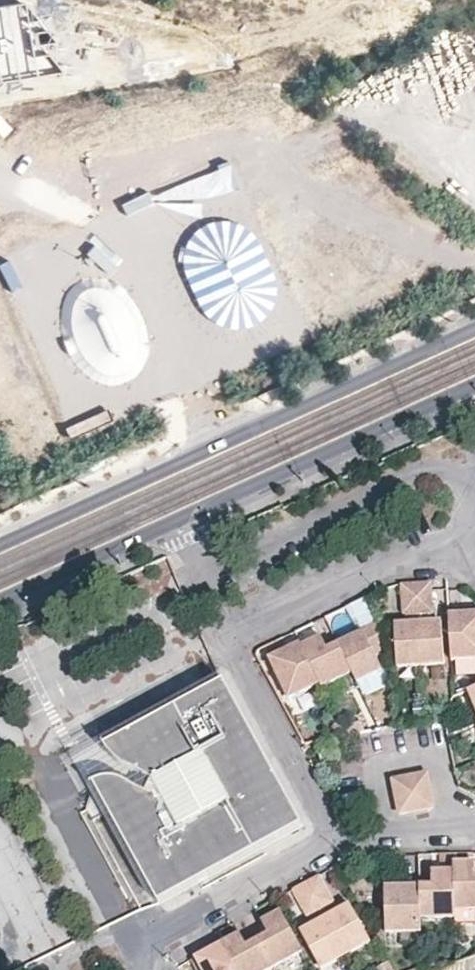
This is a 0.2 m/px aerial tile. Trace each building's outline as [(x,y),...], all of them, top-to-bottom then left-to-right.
[(0,9),(0,82),(59,72),(22,5),(0,9)] [(213,157),(178,172),(192,204),(227,189),(213,157)] [(123,226),(149,244),(172,211),(145,193),(123,226)] [(207,245),(235,263),(246,247),(218,229),(207,245)] [(431,610),(429,579),(414,581),(417,611),(431,610)] [(417,611),(414,581),(400,582),(402,612),(417,611)] [(448,612),(451,657),(454,657),(454,671),(474,670),(474,611),(459,612),(448,612)] [(434,620),(417,621),(420,663),(443,661),(441,620),(434,620)] [(364,631),(339,642),(353,672),(358,681),(382,669),(375,653),(388,648),(388,644),(376,621),(368,624),(362,626),(364,631)] [(420,663),(417,621),(400,622),(394,623),(397,664),(420,663)] [(313,639),(302,644),(320,683),(322,686),(353,672),(339,642),(325,648),(320,636),(313,639)] [(302,644),(301,642),(284,650),(269,657),(288,699),(320,683),(302,644)] [(223,682),(104,747),(112,758),(117,760),(130,764),(136,767),(140,772),(155,775),(149,790),(129,783),(121,780),(112,779),(107,780),(96,783),(94,784),(160,904),(302,825),(223,682)] [(104,747),(94,784),(96,783),(107,780),(112,779),(121,780),(129,783),(149,790),(155,775),(140,772),(136,767),(130,764),(117,760),(112,758),(104,747)] [(397,806),(433,799),(427,769),(392,776),(397,806)] [(474,908),(474,876),(474,862),(464,862),(452,862),(452,870),(453,909),(474,908)] [(430,885),(418,885),(419,919),(453,918),(453,909),(452,870),(441,870),(429,870),(430,885)] [(333,903),(318,875),(307,881),(321,910),(333,903)] [(321,910),(307,881),(292,889),(307,917),(321,910)] [(383,933),(419,932),(419,919),(418,885),(399,885),(382,886),(383,933)] [(342,910),(326,918),(346,956),(370,943),(349,906),(342,910)] [(266,934),(257,939),(272,968),(302,952),(280,911),(266,919),(261,922),(266,934)] [(346,956),(326,918),(308,929),(301,932),(320,969),(346,956)] [(220,943),(235,969),(268,969),(272,968),(257,939),(244,945),(237,934),(231,937),(220,943)] [(195,956),(193,958),(199,969),(235,969),(220,943),(201,953),(195,956)]
